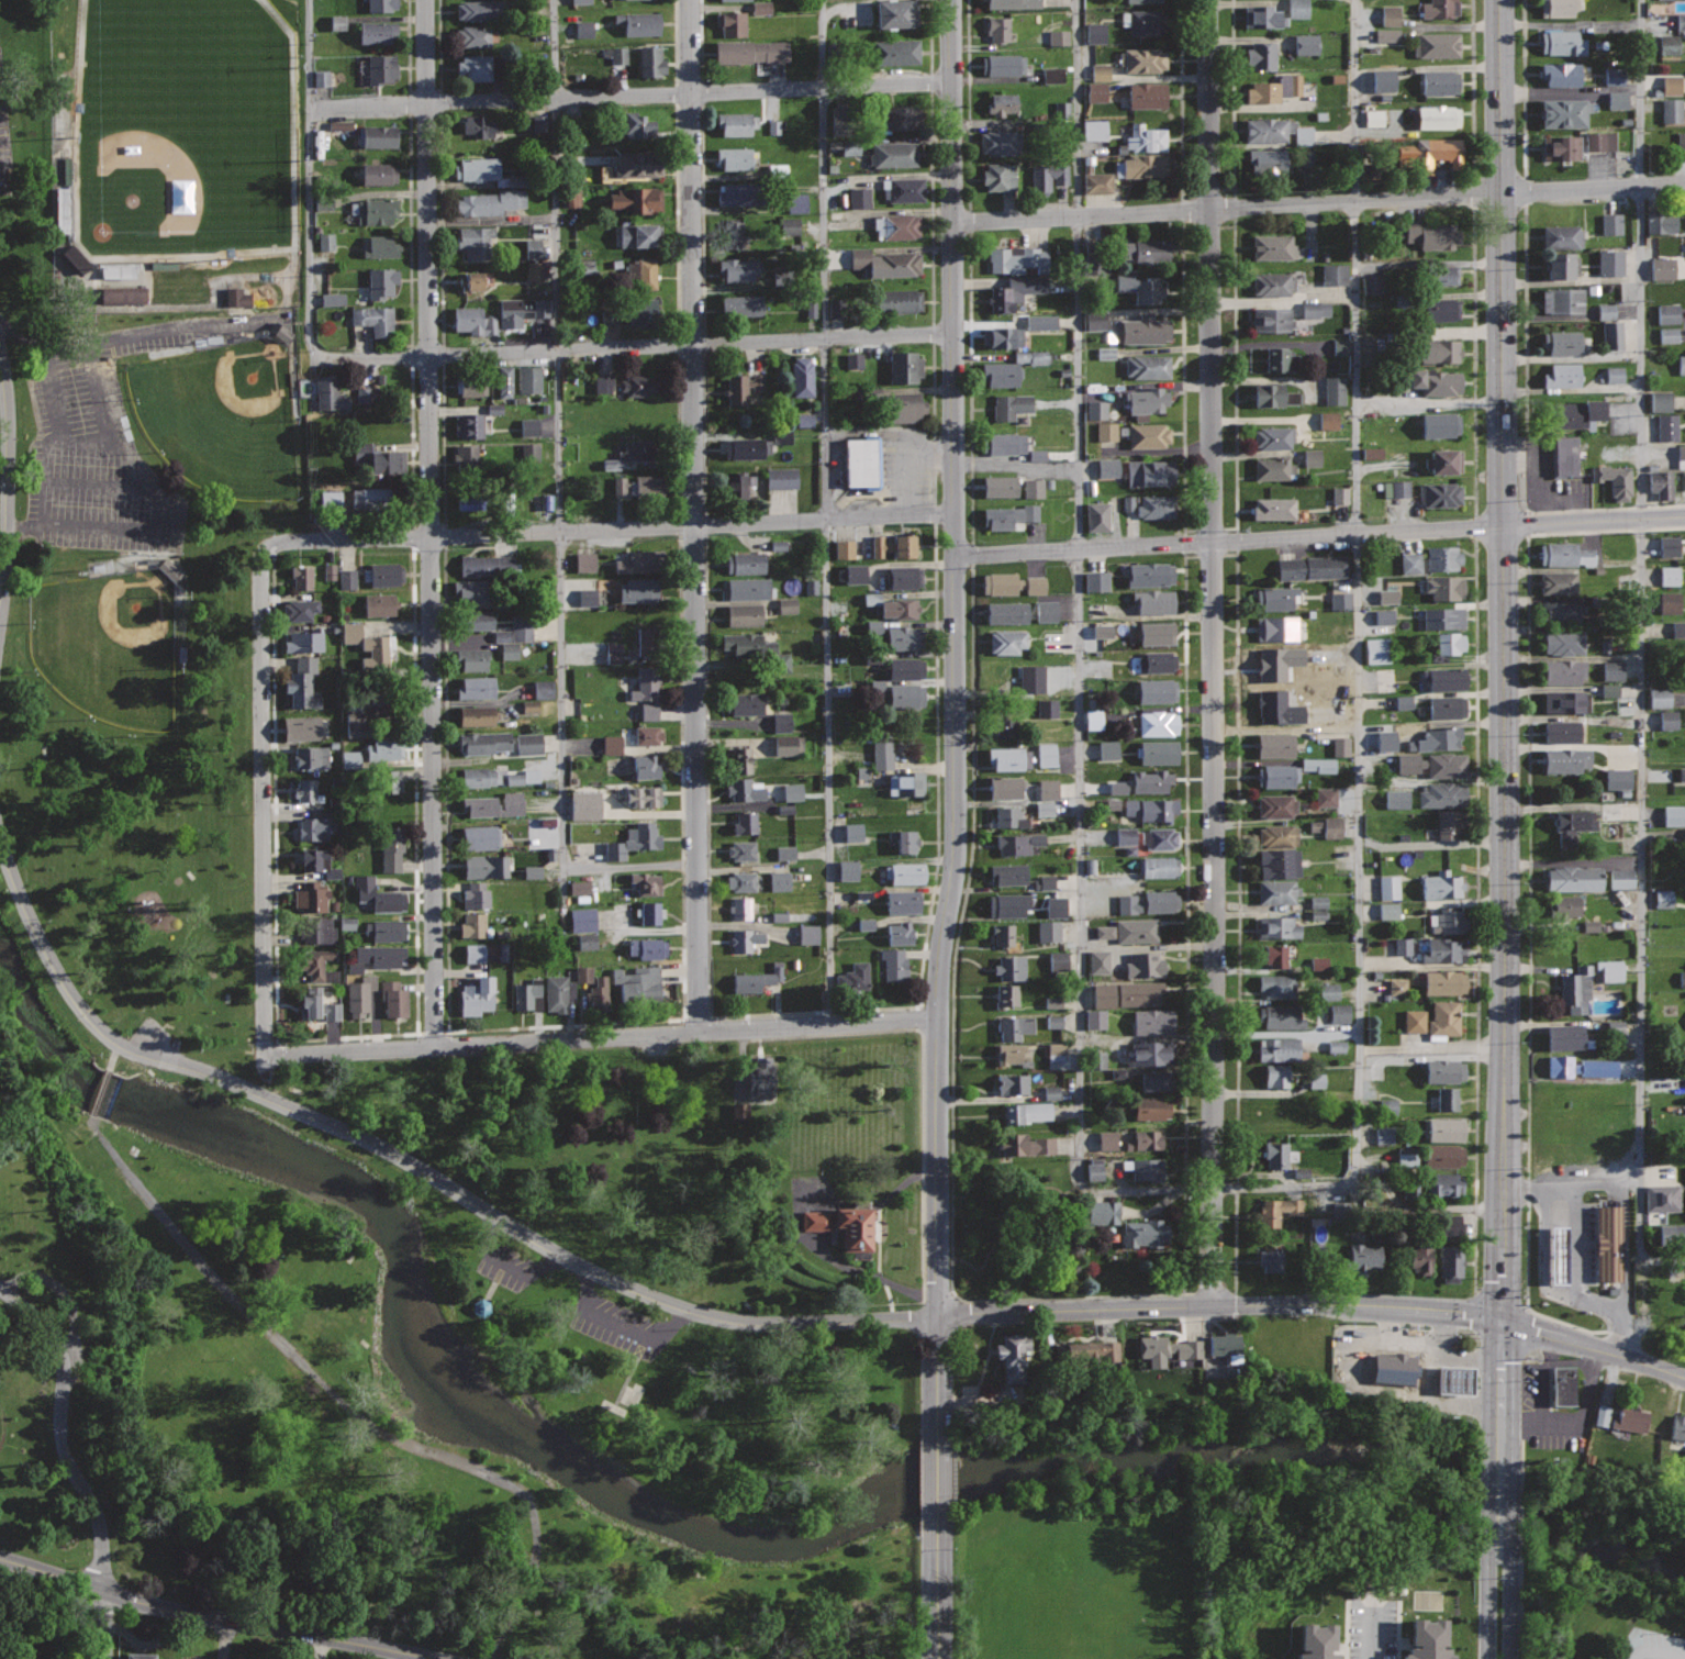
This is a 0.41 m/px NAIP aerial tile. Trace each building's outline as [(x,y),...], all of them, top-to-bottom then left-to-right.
[(368,10),(397,11),(397,0),(368,0),(368,10)] [(462,1),(462,3),(457,3),(458,18),(461,18),(461,22),(503,20),(502,0),(482,0),(462,1)] [(878,26),(919,25),(918,0),(877,0),(878,26)] [(987,9),(1040,8),(1040,0),(986,0),(987,9)] [(1308,18),(1308,0),(1287,0),(1287,18),(1308,18)] [(1430,2),(1416,2),(1416,15),(1421,15),(1421,16),(1454,18),(1454,14),(1459,14),(1460,1),(1457,1),(1457,0),(1430,0),(1430,2)] [(1542,15),(1575,15),(1575,10),(1577,10),(1577,0),(1542,0),(1542,15)] [(752,14),(770,14),(770,2),(752,2),(752,14)] [(1273,5),(1246,5),(1246,26),(1282,25),(1281,10),(1273,10),(1273,5)] [(1382,27),(1399,27),(1399,6),(1381,6),(1382,27)] [(1161,9),(1122,10),(1122,26),(1130,26),(1130,35),(1160,34),(1160,31),(1165,31),(1165,12),(1161,12),(1161,9)] [(661,11),(613,12),(614,22),(620,22),(620,26),(625,26),(626,35),(662,35),(661,11)] [(746,11),(717,12),(717,26),(723,25),(723,35),(747,34),(746,11)] [(1676,13),(1676,32),(1684,32),(1684,13),(1676,13)] [(345,16),(330,15),(330,31),(345,32),(345,16)] [(1011,16),(989,15),(987,34),(992,35),(992,41),(1009,41),(1011,16)] [(398,21),(360,21),(360,43),(392,43),(392,36),(398,36),(398,21)] [(592,22),(575,22),(575,38),(592,38),(592,22)] [(1105,24),(1086,23),(1086,44),(1105,44),(1105,24)] [(492,25),(457,24),(457,42),(462,42),(462,45),(492,45),(492,25)] [(1400,30),(1376,29),(1376,42),(1399,43),(1400,30)] [(1580,31),(1542,30),(1542,53),(1585,54),(1585,37),(1580,37),(1580,31)] [(1048,46),(1068,46),(1068,31),(1049,31),(1048,46)] [(1460,32),(1418,32),(1418,43),(1415,43),(1415,56),(1460,56),(1460,32)] [(1318,55),(1318,35),(1294,35),(1294,55),(1318,55)] [(1660,55),(1679,55),(1679,36),(1660,36),(1660,55)] [(919,38),(873,40),(873,64),(920,63),(919,38)] [(789,40),(752,41),(752,40),(716,41),(716,60),(766,57),(766,60),(790,59),(789,40)] [(1276,41),(1251,42),(1251,47),(1246,48),(1247,65),(1252,65),(1252,71),(1277,70),(1276,41)] [(661,45),(639,46),(639,77),(660,76),(660,73),(667,73),(667,58),(661,58),(661,45)] [(626,64),(626,48),(601,48),(601,56),(611,56),(611,64),(626,64)] [(1160,48),(1124,48),(1124,52),(1119,52),(1119,65),(1124,65),(1124,71),(1160,71),(1160,68),(1165,68),(1165,51),(1160,51),(1160,48)] [(395,54),(368,54),(369,85),(383,85),(383,80),(392,80),(392,78),(398,78),(398,63),(395,63),(395,54)] [(1026,54),(983,54),(983,75),(1026,75),(1026,54)] [(492,55),(461,55),(461,60),(457,60),(457,80),(492,80),(492,55)] [(1582,63),(1541,63),(1541,79),(1547,79),(1547,85),(1582,85),(1582,63)] [(1092,82),(1109,82),(1109,64),(1092,65),(1092,82)] [(1042,68),(1042,84),(1063,83),(1063,67),(1042,68)] [(1605,86),(1623,86),(1624,69),(1605,68),(1605,86)] [(1395,92),(1394,70),(1372,71),(1373,93),(1395,92)] [(1460,70),(1424,70),(1424,94),(1460,94),(1460,70)] [(328,72),(313,72),(313,87),(328,87),(328,72)] [(1280,81),(1251,81),(1251,88),(1247,88),(1247,102),(1281,102),(1281,94),(1302,94),(1303,73),(1280,73),(1280,81)] [(1681,95),(1681,75),(1662,76),(1663,95),(1681,95)] [(1167,82),(1130,82),(1130,108),(1167,108),(1167,82)] [(1088,103),(1107,103),(1107,83),(1088,83),(1088,103)] [(1608,110),(1627,110),(1628,92),(1608,92),(1608,110)] [(1017,93),(992,93),(992,102),(987,102),(987,112),(993,112),(993,116),(1004,116),(1004,112),(1017,112),(1017,93)] [(1587,99),(1542,99),(1541,127),(1587,127),(1587,99)] [(1662,123),(1682,123),(1682,99),(1662,99),(1662,123)] [(856,100),(832,101),(833,135),(857,134),(856,100)] [(917,104),(892,107),(891,100),(872,101),(874,130),(918,129),(917,124),(924,123),(923,108),(917,108),(917,104)] [(1070,103),(1054,103),(1054,117),(1070,118),(1070,103)] [(1460,107),(1418,107),(1418,127),(1460,127),(1460,107)] [(637,111),(624,111),(625,137),(657,136),(656,120),(646,120),(646,114),(637,114),(637,111)] [(1383,111),(1365,111),(1365,127),(1383,127),(1383,111)] [(751,112),(717,112),(717,126),(722,126),(723,134),(751,134),(751,112)] [(486,114),(462,115),(462,132),(475,131),(475,136),(495,136),(495,120),(486,121),(486,114)] [(1288,118),(1246,119),(1246,142),(1288,141),(1287,132),(1295,132),(1295,144),(1314,144),(1313,126),(1296,126),(1296,121),(1288,121),(1288,118)] [(329,131),(352,130),(352,121),(329,121),(329,131)] [(779,134),(779,121),(768,121),(768,134),(779,134)] [(1107,121),(1082,121),(1083,141),(1107,140),(1107,121)] [(1170,127),(1143,129),(1143,121),(1131,121),(1131,135),(1127,135),(1127,144),(1118,145),(1118,155),(1128,155),(1127,152),(1170,151),(1170,127)] [(399,125),(361,124),(361,145),(399,145),(399,125)] [(1022,130),(980,131),(981,155),(1023,155),(1022,130)] [(1586,152),(1613,151),(1612,132),(1585,133),(1586,152)] [(1581,135),(1540,136),(1540,159),(1581,159),(1581,135)] [(1463,138),(1416,138),(1416,147),(1408,147),(1408,174),(1432,174),(1432,160),(1450,160),(1450,169),(1463,169),(1463,138)] [(841,142),(841,155),(859,155),(859,142),(841,142)] [(916,142),(872,143),(873,166),(916,165),(916,142)] [(752,146),(717,147),(718,163),(723,162),(723,167),(754,166),(752,146)] [(1286,148),(1249,148),(1249,163),(1252,163),(1252,174),(1286,174),(1286,148)] [(662,151),(618,151),(618,164),(614,164),(614,175),(662,175),(662,151)] [(1161,152),(1130,154),(1130,157),(1123,158),(1123,159),(1115,160),(1116,177),(1161,175),(1161,174),(1168,172),(1167,155),(1161,155),(1161,152)] [(499,157),(460,158),(460,164),(455,164),(455,178),(499,178),(499,157)] [(1015,160),(982,162),(983,183),(986,182),(987,189),(1002,188),(1002,194),(1016,194),(1015,160)] [(397,162),(361,163),(362,185),(398,183),(397,162)] [(1069,164),(1031,165),(1033,194),(1051,194),(1051,177),(1054,177),(1054,185),(1069,183),(1069,164)] [(787,165),(768,165),(768,177),(787,177),(787,165)] [(1082,174),(1082,195),(1112,193),(1111,173),(1082,174)] [(926,177),(881,178),(881,188),(884,188),(884,201),(926,201),(926,177)] [(763,182),(717,182),(717,204),(763,204),(763,182)] [(657,187),(618,187),(618,193),(610,193),(610,207),(632,207),(632,213),(663,213),(663,189),(657,189),(657,187)] [(66,232),(68,188),(56,188),(54,232),(66,232)] [(580,208),(580,188),(565,188),(565,208),(580,208)] [(870,208),(869,188),(849,188),(849,209),(870,208)] [(526,189),(498,189),(498,192),(457,194),(457,215),(502,213),(502,209),(527,208),(526,189)] [(788,214),(807,213),(807,194),(787,195),(788,214)] [(398,198),(357,199),(357,201),(350,201),(350,213),(357,213),(357,224),(399,223),(398,198)] [(920,212),(871,215),(872,240),(922,237),(920,212)] [(1601,215),(1602,236),(1622,235),(1621,214),(1601,215)] [(1676,234),(1676,214),(1647,214),(1647,234),(1676,234)] [(799,237),(799,219),(778,219),(779,238),(799,237)] [(743,221),(718,221),(718,246),(743,246),(743,221)] [(1454,224),(1441,223),(1441,226),(1422,225),(1422,222),(1405,222),(1405,241),(1421,241),(1421,248),(1455,249),(1455,243),(1460,243),(1461,227),(1454,227),(1454,224)] [(659,223),(618,224),(620,247),(659,246),(659,223)] [(1580,225),(1543,225),(1542,248),(1583,249),(1583,229),(1580,229),(1580,225)] [(495,226),(456,226),(456,247),(466,247),(466,258),(490,258),(490,236),(495,236),(495,226)] [(334,234),(318,234),(318,252),(334,251),(334,234)] [(398,235),(362,235),(362,256),(398,256),(398,235)] [(1293,235),(1253,235),(1253,259),(1297,259),(1297,244),(1293,244),(1293,235)] [(1169,238),(1124,240),(1124,258),(1135,258),(1135,264),(1170,264),(1169,238)] [(526,259),(542,258),(541,239),(525,239),(526,259)] [(67,245),(57,255),(78,276),(88,267),(67,245)] [(919,250),(871,253),(871,246),(849,247),(850,268),(869,267),(870,277),(920,275),(919,250)] [(1040,246),(989,247),(990,272),(1024,272),(1023,266),(1037,266),(1037,272),(1050,272),(1049,249),(1040,249),(1040,246)] [(1623,276),(1623,251),(1598,251),(1598,276),(1623,276)] [(1578,253),(1548,253),(1548,278),(1578,277),(1578,253)] [(658,258),(626,258),(627,288),(658,287),(658,258)] [(759,258),(718,258),(718,279),(752,279),(752,274),(759,274),(759,258)] [(1651,280),(1675,280),(1674,259),(1651,259),(1651,280)] [(575,262),(575,275),(594,274),(593,261),(575,262)] [(527,281),(541,281),(540,263),(526,263),(527,281)] [(1347,265),(1322,264),(1322,285),(1347,285),(1347,265)] [(1460,265),(1429,265),(1429,283),(1460,285),(1460,265)] [(400,267),(369,268),(370,299),(386,299),(384,294),(393,293),(393,282),(401,282),(400,267)] [(494,271),(459,271),(459,286),(462,286),(462,291),(486,291),(486,283),(494,283),(494,271)] [(1291,271),(1253,271),(1253,294),(1291,296),(1291,289),(1296,289),(1296,278),(1291,278),(1291,271)] [(1135,272),(1112,274),(1113,292),(1135,291),(1136,304),(1159,304),(1159,297),(1164,297),(1164,287),(1159,287),(1159,277),(1136,278),(1135,272)] [(1363,295),(1382,294),(1381,275),(1363,276),(1363,295)] [(1046,276),(1008,276),(1008,287),(991,287),(992,313),(1013,312),(1013,301),(1024,301),(1023,292),(1046,292),(1046,276)] [(100,288),(100,304),(145,304),(146,288),(100,288)] [(1584,288),(1542,288),(1542,312),(1584,313),(1584,288)] [(225,289),(225,307),(249,307),(249,293),(242,293),(242,289),(225,289)] [(922,289),(872,290),(872,314),(923,312),(922,289)] [(320,294),(321,306),(344,306),(344,293),(320,294)] [(762,293),(721,296),(722,320),(762,319),(762,293)] [(549,298),(500,299),(501,329),(523,329),(523,309),(534,309),(534,316),(550,315),(549,298)] [(658,298),(633,298),(633,325),(658,325),(658,298)] [(1460,298),(1424,300),(1425,321),(1461,320),(1460,298)] [(829,319),(845,319),(845,299),(828,300),(829,319)] [(805,318),(815,318),(815,303),(806,302),(805,318)] [(1302,318),(1330,317),(1330,302),(1302,303),(1302,318)] [(393,304),(351,307),(353,324),(372,323),(372,338),(395,337),(393,304)] [(483,305),(454,307),(454,330),(470,330),(470,335),(499,334),(499,315),(483,316),(483,305)] [(1615,321),(1615,305),(1598,305),(1598,322),(1615,321)] [(1657,305),(1658,325),(1680,324),(1679,305),(1657,305)] [(615,326),(616,306),(600,306),(600,325),(615,326)] [(1290,308),(1252,308),(1252,331),(1295,331),(1294,319),(1290,319),(1290,308)] [(1086,331),(1106,330),(1105,312),(1086,312),(1086,331)] [(1153,313),(1140,313),(1140,320),(1123,320),(1123,343),(1163,343),(1163,339),(1170,339),(1169,320),(1153,320),(1153,313)] [(1056,330),(1056,316),(1026,316),(1027,330),(1056,330)] [(1602,323),(1603,350),(1623,350),(1622,322),(1602,323)] [(278,325),(271,335),(286,345),(292,335),(278,325)] [(1024,327),(990,327),(990,330),(983,330),(983,344),(990,344),(990,347),(1024,347),(1024,327)] [(1678,343),(1678,328),(1659,329),(1660,344),(1678,343)] [(1581,332),(1543,332),(1543,348),(1550,348),(1550,355),(1582,355),(1582,352),(1585,352),(1585,336),(1581,336),(1581,332)] [(231,344),(230,336),(244,335),(245,341),(231,344)] [(1333,355),(1350,355),(1350,339),(1333,340),(1333,355)] [(1461,341),(1420,339),(1420,363),(1461,364),(1461,341)] [(1287,347),(1266,347),(1266,371),(1299,371),(1299,353),(1293,353),(1293,350),(1287,350),(1287,347)] [(1115,360),(1115,348),(1097,348),(1097,360),(1115,360)] [(918,350),(889,350),(889,382),(918,381),(918,376),(922,376),(922,356),(918,356),(918,350)] [(1014,352),(1014,362),(1030,362),(1030,365),(1048,365),(1048,352),(1014,352)] [(862,354),(846,354),(845,369),(861,369),(862,354)] [(814,355),(791,356),(793,396),(816,394),(814,355)] [(1170,355),(1134,355),(1134,357),(1126,357),(1126,376),(1134,376),(1134,378),(1170,378),(1170,355)] [(1020,363),(982,363),(982,379),(989,379),(989,386),(1020,385),(1020,363)] [(1581,363),(1551,363),(1551,372),(1543,372),(1543,386),(1581,386),(1581,363)] [(513,365),(494,365),(495,397),(513,397),(513,365)] [(546,366),(520,365),(518,391),(545,392),(546,366)] [(1462,371),(1433,371),(1433,368),(1409,368),(1409,386),(1422,386),(1422,394),(1455,393),(1455,391),(1462,391),(1462,371)] [(1624,368),(1606,368),(1606,383),(1624,383),(1624,368)] [(765,372),(725,372),(725,402),(750,402),(750,390),(766,390),(765,372)] [(481,374),(459,374),(459,397),(488,396),(488,378),(481,378),(481,374)] [(660,374),(627,374),(627,379),(621,379),(621,389),(627,389),(627,396),(649,396),(649,391),(660,391),(660,374)] [(337,375),(317,375),(317,408),(350,408),(350,391),(337,391),(337,375)] [(612,376),(595,376),(594,394),(612,394),(612,376)] [(1345,406),(1345,378),(1325,377),(1324,405),(1345,406)] [(1283,382),(1253,383),(1253,407),(1305,405),(1304,390),(1284,390),(1283,382)] [(922,391),(883,392),(882,386),(855,387),(855,407),(878,405),(879,421),(922,420),(922,391)] [(1163,386),(1149,386),(1149,390),(1125,390),(1125,404),(1129,404),(1130,414),(1165,412),(1164,404),(1170,404),(1169,390),(1163,390),(1163,386)] [(356,389),(357,404),(384,402),(384,388),(356,389)] [(1034,393),(993,394),(994,421),(1015,420),(1014,412),(1034,411),(1034,393)] [(1672,412),(1671,393),(1651,393),(1651,412),(1672,412)] [(657,400),(634,401),(634,430),(657,430),(657,400)] [(1605,400),(1585,401),(1585,402),(1551,403),(1551,428),(1591,427),(1591,421),(1605,420),(1605,400)] [(1107,420),(1106,402),(1086,403),(1087,421),(1107,420)] [(502,405),(487,405),(487,414),(502,414),(502,405)] [(484,412),(456,412),(456,434),(461,434),(461,437),(484,437),(484,412)] [(1320,430),(1337,430),(1338,413),(1320,412),(1320,430)] [(1460,412),(1422,413),(1422,438),(1461,437),(1460,412)] [(796,414),(797,428),(813,427),(813,414),(796,414)] [(1657,415),(1657,442),(1678,441),(1677,415),(1657,415)] [(520,419),(521,437),(538,436),(538,419),(520,419)] [(1165,422),(1129,423),(1130,447),(1164,446),(1164,442),(1171,442),(1171,426),(1165,427),(1165,422)] [(1116,424),(1096,424),(1096,442),(1117,442),(1116,424)] [(1296,426),(1260,426),(1260,428),(1254,428),(1254,447),(1291,447),(1291,442),(1296,442),(1296,426)] [(791,445),(791,432),(776,432),(777,445),(791,445)] [(1036,434),(1018,434),(1018,432),(983,433),(983,450),(989,450),(989,454),(1018,453),(1018,450),(1030,450),(1030,442),(1036,442),(1036,434)] [(875,433),(863,434),(863,437),(845,437),(846,486),(863,485),(864,489),(877,488),(881,486),(881,437),(875,433)] [(1577,435),(1551,436),(1552,479),(1565,479),(1565,475),(1578,475),(1577,435)] [(772,438),(725,439),(725,458),(772,456),(772,438)] [(621,442),(622,461),(662,460),(662,441),(621,442)] [(373,443),(355,443),(355,461),(365,461),(366,472),(406,472),(406,450),(373,452),(373,443)] [(479,444),(456,444),(455,461),(458,461),(458,475),(478,475),(479,444)] [(539,444),(521,444),(521,461),(539,461),(539,444)] [(1677,444),(1676,468),(1684,468),(1684,444),(1677,444)] [(1382,447),(1362,448),(1363,461),(1382,460),(1382,447)] [(1462,449),(1430,449),(1430,457),(1425,457),(1425,468),(1430,468),(1430,472),(1462,472),(1462,449)] [(1046,450),(1029,450),(1029,461),(1046,461),(1046,450)] [(1305,467),(1321,467),(1320,450),(1304,450),(1305,467)] [(1290,455),(1279,455),(1279,458),(1254,458),(1256,478),(1295,478),(1295,464),(1290,464),(1290,455)] [(1097,479),(1118,479),(1118,459),(1097,460),(1097,479)] [(1174,459),(1127,461),(1127,478),(1141,478),(1141,486),(1175,485),(1174,459)] [(602,471),(619,471),(619,460),(602,460),(602,471)] [(1631,466),(1610,466),(1610,464),(1592,465),(1593,481),(1603,481),(1603,478),(1613,477),(1613,496),(1615,496),(1615,500),(1629,499),(1628,496),(1632,496),(1631,466)] [(766,490),(797,489),(797,468),(766,469),(766,490)] [(1673,469),(1649,471),(1651,491),(1656,490),(1658,500),(1675,499),(1673,469)] [(665,475),(629,476),(631,498),(665,497),(665,475)] [(757,475),(719,475),(719,498),(748,498),(747,486),(757,486),(757,475)] [(1018,475),(983,475),(983,497),(1018,496),(1018,475)] [(1044,498),(1043,480),(1023,480),(1023,499),(1044,498)] [(1409,497),(1408,481),(1383,482),(1383,498),(1409,497)] [(1457,482),(1419,483),(1420,504),(1425,504),(1425,506),(1458,505),(1457,503),(1462,503),(1462,485),(1457,485),(1457,482)] [(393,485),(351,487),(353,509),(360,508),(361,511),(394,510),(393,485)] [(1349,504),(1348,488),(1332,488),(1333,504),(1349,504)] [(340,491),(320,490),(320,508),(340,508),(340,491)] [(532,517),(543,518),(543,494),(533,494),(532,517)] [(1175,494),(1137,496),(1138,519),(1176,517),(1175,494)] [(487,497),(458,496),(458,509),(487,509),(487,497)] [(1124,511),(1134,511),(1133,496),(1123,497),(1124,511)] [(1296,499),(1253,498),(1252,519),(1295,520),(1296,499)] [(1024,506),(984,508),(984,531),(1025,530),(1025,521),(1039,521),(1039,503),(1024,503),(1024,506)] [(1108,504),(1085,504),(1086,533),(1109,532),(1108,504)] [(915,535),(896,536),(896,541),(884,542),(884,535),(873,535),(874,557),(884,557),(884,552),(894,550),(894,556),(915,556),(915,535)] [(1660,556),(1679,556),(1679,536),(1660,536),(1660,556)] [(835,540),(835,558),(854,558),(853,539),(835,540)] [(1577,542),(1540,543),(1541,565),(1594,564),(1594,548),(1577,548),(1577,542)] [(1458,546),(1428,547),(1429,570),(1458,569),(1458,564),(1462,564),(1462,552),(1458,552),(1458,546)] [(663,548),(628,550),(628,559),(614,560),(614,572),(665,569),(663,548)] [(575,571),(594,571),(595,553),(575,552),(575,571)] [(766,552),(727,553),(727,574),(766,572),(766,552)] [(1400,553),(1401,574),(1422,573),(1421,552),(1400,553)] [(514,555),(476,556),(476,554),(460,554),(461,574),(514,572),(514,555)] [(1346,555),(1277,558),(1279,580),(1347,577),(1346,555)] [(158,568),(156,566),(161,560),(182,580),(177,587),(174,583),(158,568)] [(1168,563),(1157,563),(1157,561),(1146,561),(1146,564),(1129,564),(1130,586),(1168,584),(1168,581),(1173,581),(1173,565),(1168,566),(1168,563)] [(398,563),(362,564),(364,580),(371,580),(371,586),(405,584),(404,566),(398,566),(398,563)] [(324,579),(334,579),(335,564),(324,564),(324,579)] [(845,584),(866,583),(865,564),(844,564),(845,584)] [(917,565),(890,565),(890,575),(885,575),(886,589),(918,589),(918,586),(923,586),(923,567),(917,567),(917,565)] [(313,566),(292,566),(292,576),(289,576),(289,590),(313,589),(313,566)] [(1660,585),(1679,585),(1679,566),(1660,566),(1660,585)] [(355,570),(339,569),(339,589),(354,589),(355,570)] [(1084,591),(1109,590),(1109,571),(1084,571),(1084,591)] [(1576,571),(1540,571),(1540,593),(1576,593),(1576,571)] [(1017,574),(983,574),(983,594),(1016,594),(1016,588),(1027,588),(1027,593),(1046,593),(1046,577),(1017,578),(1017,574)] [(1460,576),(1431,576),(1431,579),(1426,579),(1426,592),(1432,592),(1432,599),(1460,599),(1460,597),(1464,597),(1464,578),(1460,578),(1460,576)] [(489,578),(453,581),(454,593),(459,593),(460,601),(491,599),(489,578)] [(657,578),(625,578),(626,582),(620,583),(621,601),(658,600),(657,578)] [(770,578),(726,579),(727,599),(770,598),(770,578)] [(817,579),(806,579),(806,594),(817,594),(817,579)] [(1299,588),(1257,587),(1257,609),(1294,610),(1294,602),(1299,602),(1299,588)] [(578,605),(596,605),(596,588),(578,589),(578,605)] [(1174,590),(1160,590),(1160,589),(1146,589),(1146,591),(1134,591),(1134,600),(1139,600),(1139,612),(1175,612),(1174,590)] [(1398,602),(1398,589),(1378,589),(1378,603),(1398,602)] [(1330,610),(1351,610),(1350,591),(1330,592),(1330,610)] [(394,592),(366,594),(367,615),(395,614),(394,592)] [(1681,612),(1680,592),(1660,592),(1660,613),(1681,612)] [(778,598),(779,613),(797,612),(796,598),(778,598)] [(320,599),(289,600),(289,603),(284,603),(284,620),(313,620),(312,611),(320,611),(320,599)] [(917,599),(886,599),(886,620),(917,620),(917,599)] [(1057,621),(1056,600),(1036,600),(1036,621),(1057,621)] [(1587,601),(1539,601),(1539,615),(1544,615),(1544,622),(1581,623),(1581,614),(1587,614),(1587,601)] [(762,603),(727,604),(727,626),(763,625),(762,603)] [(1029,603),(987,603),(989,623),(1029,622),(1029,603)] [(1464,608),(1424,610),(1425,630),(1465,627),(1464,608)] [(1394,609),(1375,609),(1375,625),(1394,625),(1394,609)] [(493,610),(460,611),(461,630),(493,628),(493,610)] [(176,613),(172,633),(180,634),(178,643),(192,645),(196,617),(176,613)] [(531,640),(530,615),(511,615),(511,641),(531,640)] [(1294,616),(1258,616),(1258,637),(1294,637),(1294,616)] [(881,621),(866,620),(866,633),(881,634),(881,621)] [(1674,620),(1674,641),(1684,641),(1684,620),(1674,620)] [(394,634),(364,635),(362,621),(342,622),(343,643),(362,642),(364,669),(390,668),(389,648),(395,648),(394,634)] [(1175,621),(1140,622),(1140,627),(1137,627),(1137,637),(1140,637),(1140,645),(1175,644),(1175,621)] [(1112,625),(1092,624),(1092,638),(1111,638),(1112,625)] [(917,627),(883,627),(884,649),(918,649),(918,647),(924,647),(924,628),(917,628),(917,627)] [(659,628),(639,628),(639,654),(659,654),(659,628)] [(517,659),(517,642),(510,642),(510,630),(494,630),(494,642),(500,642),(500,659),(517,659)] [(1026,630),(994,630),(994,632),(991,632),(991,650),(994,650),(994,653),(1018,653),(1018,647),(1026,647),(1026,630)] [(1585,631),(1544,631),(1544,655),(1585,655),(1585,631)] [(323,632),(290,632),(290,638),(284,638),(284,650),(323,650),(323,632)] [(1459,632),(1437,634),(1438,655),(1460,654),(1460,650),(1465,650),(1464,634),(1459,634),(1459,632)] [(763,633),(722,634),(722,648),(734,648),(735,656),(763,655),(763,633)] [(1366,664),(1390,663),(1389,638),(1365,639),(1366,664)] [(606,663),(621,663),(621,642),(606,642),(606,663)] [(1294,643),(1257,644),(1257,667),(1295,666),(1294,643)] [(489,648),(454,649),(455,661),(462,661),(462,671),(489,670),(489,648)] [(1173,650),(1145,650),(1145,656),(1139,656),(1139,667),(1146,667),(1146,671),(1172,671),(1172,668),(1179,668),(1179,655),(1173,655),(1173,650)] [(317,655),(295,655),(295,671),(290,671),(290,679),(286,679),(286,692),(291,692),(291,706),(322,705),(322,694),(312,694),(312,672),(317,672),(317,655)] [(918,657),(886,657),(888,679),(924,679),(924,658),(918,659),(918,657)] [(1586,659),(1544,660),(1544,684),(1586,683),(1586,659)] [(1025,660),(994,661),(994,663),(989,664),(990,680),(994,680),(995,683),(1025,683),(1025,660)] [(1603,680),(1623,680),(1624,661),(1603,661),(1603,680)] [(1044,665),(1020,664),(1019,691),(1044,691),(1044,665)] [(659,666),(638,666),(639,689),(629,689),(629,699),(654,699),(654,702),(643,702),(643,719),(659,719),(659,666)] [(1465,667),(1422,669),(1422,679),(1429,678),(1429,690),(1466,689),(1465,667)] [(1307,673),(1257,675),(1258,699),(1307,698),(1307,673)] [(494,676),(456,677),(457,698),(495,697),(494,676)] [(1172,679),(1139,679),(1139,702),(1172,701),(1172,700),(1176,700),(1176,681),(1172,681),(1172,679)] [(552,698),(552,680),(533,680),(533,698),(552,698)] [(884,680),(870,680),(870,692),(883,692),(884,680)] [(918,682),(890,683),(890,695),(882,695),(882,708),(919,708),(919,705),(924,705),(924,686),(918,686),(918,682)] [(1618,684),(1602,684),(1602,696),(1618,697),(1618,684)] [(390,687),(359,686),(358,702),(390,703),(390,687)] [(1650,708),(1671,707),(1670,688),(1649,689),(1650,708)] [(1589,691),(1545,692),(1545,714),(1591,713),(1589,691)] [(765,692),(726,693),(727,711),(732,711),(732,715),(766,714),(765,692)] [(1460,694),(1429,695),(1430,717),(1465,716),(1465,697),(1460,697),(1460,694)] [(1411,709),(1411,695),(1396,696),(1396,709),(1411,709)] [(1057,699),(1036,699),(1037,717),(1057,716),(1057,699)] [(522,711),(538,712),(538,701),(522,700),(522,711)] [(1295,703),(1259,703),(1259,725),(1295,724),(1295,703)] [(494,704),(459,706),(459,726),(495,725),(494,704)] [(362,708),(346,709),(348,736),(375,735),(373,722),(364,723),(362,708)] [(1086,730),(1102,730),(1102,709),(1086,710),(1086,730)] [(1677,710),(1660,710),(1660,729),(1677,728),(1677,710)] [(790,713),(773,712),(772,732),(790,733),(790,713)] [(1173,712),(1140,712),(1140,735),(1173,735),(1173,733),(1178,733),(1178,713),(1173,713),(1173,712)] [(320,714),(283,716),(286,739),(322,737),(320,714)] [(1019,719),(990,720),(991,737),(1019,736),(1019,719)] [(1581,720),(1544,721),(1544,743),(1581,742),(1581,720)] [(1462,724),(1443,725),(1443,727),(1424,728),(1424,738),(1417,739),(1417,749),(1459,747),(1458,738),(1463,737),(1462,724)] [(658,725),(635,725),(635,744),(658,744),(658,725)] [(512,728),(459,733),(460,746),(465,746),(466,754),(494,753),(494,750),(513,749),(512,728)] [(1396,751),(1396,731),(1377,731),(1377,750),(1396,751)] [(1295,732),(1257,733),(1257,757),(1295,757),(1295,732)] [(541,733),(515,734),(516,754),(542,753),(541,733)] [(774,735),(775,755),(800,755),(800,734),(774,735)] [(620,735),(602,736),(602,754),(621,754),(620,735)] [(1349,737),(1332,737),(1333,756),(1350,756),(1349,737)] [(398,738),(372,739),(372,743),(367,744),(368,759),(404,757),(403,743),(398,744),(398,738)] [(1178,739),(1141,742),(1141,764),(1179,761),(1178,739)] [(1099,760),(1119,759),(1118,740),(1099,741),(1099,760)] [(872,741),(872,769),(893,769),(892,741),(872,741)] [(1055,743),(1037,744),(1038,767),(1055,766),(1055,743)] [(328,745),(295,746),(297,767),(330,766),(328,745)] [(751,746),(727,747),(728,773),(752,773),(751,746)] [(1024,747),(987,747),(987,762),(994,762),(994,769),(1033,769),(1031,749),(1024,749),(1024,747)] [(1591,748),(1545,749),(1545,773),(1581,772),(1581,768),(1591,767),(1591,748)] [(341,768),(359,768),(359,751),(341,751),(341,768)] [(1466,754),(1452,754),(1452,751),(1439,751),(1439,754),(1428,754),(1428,759),(1420,759),(1420,753),(1397,753),(1397,772),(1420,772),(1420,767),(1428,767),(1428,777),(1466,777),(1466,754)] [(657,753),(633,755),(635,779),(661,777),(659,760),(657,760),(657,753)] [(1335,759),(1301,758),(1301,771),(1335,772),(1335,759)] [(1299,766),(1259,767),(1259,786),(1264,786),(1264,787),(1295,787),(1295,781),(1301,781),(1299,766)] [(488,767),(462,767),(462,788),(489,788),(489,784),(495,784),(495,782),(501,782),(501,769),(494,769),(494,768),(488,768),(488,767)] [(856,779),(868,779),(868,767),(856,767),(856,779)] [(401,768),(366,770),(368,792),(403,790),(401,768)] [(1174,772),(1167,772),(1167,768),(1156,768),(1156,772),(1143,772),(1143,770),(1134,770),(1134,792),(1169,792),(1169,783),(1174,783),(1174,772)] [(1606,768),(1606,789),(1631,789),(1631,769),(1606,768)] [(924,770),(895,771),(895,775),(890,775),(890,794),(924,794),(924,770)] [(506,785),(522,786),(523,773),(506,773),(506,785)] [(1022,776),(990,777),(990,798),(1023,797),(1022,776)] [(750,777),(729,778),(729,784),(726,784),(727,794),(730,794),(732,801),(768,800),(767,784),(750,786),(750,777)] [(317,778),(298,778),(298,787),(294,787),(294,797),(299,797),(299,801),(324,801),(324,792),(317,793),(317,778)] [(1057,779),(1038,779),(1039,799),(1057,799),(1057,779)] [(1109,794),(1127,794),(1127,781),(1109,781),(1109,794)] [(1468,784),(1461,784),(1461,783),(1453,783),(1453,781),(1438,781),(1438,783),(1428,783),(1428,786),(1421,786),(1421,791),(1419,791),(1419,806),(1460,806),(1460,804),(1468,804),(1468,784)] [(782,784),(783,801),(802,800),(801,783),(782,784)] [(658,786),(627,786),(628,805),(659,805),(659,801),(661,801),(661,790),(658,790),(658,786)] [(1336,788),(1315,788),(1316,807),(1337,806),(1336,788)] [(1385,808),(1409,808),(1409,790),(1386,790),(1385,808)] [(570,819),(600,819),(599,791),(570,792),(570,819)] [(498,795),(462,798),(462,809),(468,809),(468,816),(524,814),(524,793),(503,794),(503,803),(498,803),(498,795)] [(1293,794),(1264,794),(1264,798),(1259,798),(1259,815),(1264,815),(1264,816),(1293,816),(1293,813),(1298,813),(1298,799),(1293,799),(1293,794)] [(1179,799),(1141,798),(1140,819),(1164,820),(1164,823),(1172,824),(1172,813),(1179,813),(1179,799)] [(1053,816),(1053,801),(1036,801),(1036,816),(1053,816)] [(777,805),(778,814),(792,813),(792,805),(777,805)] [(1595,805),(1554,808),(1556,847),(1575,846),(1574,830),(1597,828),(1595,805)] [(1683,805),(1663,806),(1664,825),(1683,825),(1683,805)] [(1018,806),(996,808),(996,826),(1029,826),(1029,817),(1019,817),(1018,806)] [(1464,810),(1438,811),(1439,838),(1457,837),(1457,833),(1465,832),(1464,810)] [(757,811),(733,812),(734,833),(758,833),(757,811)] [(328,816),(299,816),(299,839),(328,839),(328,816)] [(1323,838),(1342,838),(1341,818),(1309,819),(1310,832),(1323,832),(1323,838)] [(624,838),(624,840),(605,842),(605,860),(626,860),(626,849),(665,849),(665,833),(656,833),(655,821),(636,821),(636,827),(627,827),(627,838),(624,838)] [(862,841),(862,823),(844,823),(844,841),(862,841)] [(1294,824),(1265,825),(1265,827),(1260,827),(1260,844),(1265,844),(1265,846),(1303,846),(1302,826),(1294,826),(1294,824)] [(496,825),(464,826),(465,849),(498,848),(496,825)] [(403,826),(381,827),(382,871),(402,871),(402,851),(404,851),(403,826)] [(1116,828),(1116,845),(1135,844),(1135,827),(1116,828)] [(1174,827),(1149,827),(1149,831),(1142,832),(1142,843),(1148,843),(1148,849),(1172,848),(1172,845),(1178,845),(1178,830),(1174,830),(1174,827)] [(916,830),(888,830),(888,838),(897,837),(897,853),(917,853),(916,830)] [(1046,833),(995,834),(995,848),(1000,848),(1000,855),(1031,854),(1031,846),(1046,846),(1046,833)] [(757,840),(733,842),(733,845),(728,845),(728,855),(733,855),(734,859),(757,859),(757,840)] [(776,860),(795,859),(794,846),(775,846),(776,860)] [(331,847),(301,848),(301,870),(322,870),(322,868),(325,868),(325,878),(341,877),(341,866),(331,867),(331,847)] [(1298,847),(1259,850),(1261,878),(1301,876),(1298,847)] [(507,855),(466,856),(466,877),(507,877),(507,855)] [(1174,856),(1139,857),(1139,872),(1143,872),(1143,878),(1174,877),(1174,875),(1179,875),(1178,858),(1174,858),(1174,856)] [(838,881),(858,880),(857,860),(838,861),(838,881)] [(926,862),(885,864),(885,879),(892,878),(892,883),(926,883),(926,862)] [(1027,862),(990,865),(990,879),(996,879),(996,884),(1028,883),(1027,862)] [(540,866),(523,866),(523,878),(540,878),(540,866)] [(1604,867),(1548,868),(1549,891),(1604,891),(1604,867)] [(1450,868),(1437,869),(1438,876),(1424,877),(1425,898),(1462,895),(1462,890),(1464,890),(1464,882),(1462,882),(1462,875),(1450,876),(1450,868)] [(1610,869),(1610,888),(1634,888),(1633,869),(1610,869)] [(789,871),(769,872),(770,891),(790,890),(789,871)] [(648,872),(631,872),(631,881),(638,881),(638,895),(662,895),(662,873),(648,875),(648,872)] [(756,872),(733,872),(733,876),(727,876),(727,887),(732,887),(732,890),(756,891),(756,872)] [(406,891),(375,891),(375,875),(347,875),(347,882),(354,882),(354,886),(358,886),(358,900),(373,899),(373,912),(406,912),(406,891)] [(1054,875),(1039,875),(1039,889),(1053,890),(1054,875)] [(1380,900),(1399,899),(1398,876),(1379,876),(1380,900)] [(320,879),(302,880),(303,912),(328,911),(328,897),(332,897),(332,888),(327,888),(327,883),(320,884),(320,879)] [(1296,880),(1260,880),(1260,902),(1296,902),(1296,880)] [(487,881),(469,881),(469,890),(464,890),(464,908),(490,906),(490,889),(487,889),(487,881)] [(570,894),(589,894),(589,881),(569,881),(570,894)] [(919,889),(886,890),(886,913),(920,912),(919,889)] [(1673,889),(1656,890),(1656,908),(1673,907),(1673,889)] [(1174,890),(1145,891),(1145,899),(1138,900),(1138,893),(1118,894),(1119,913),(1137,913),(1137,910),(1146,910),(1146,912),(1174,911),(1174,908),(1179,908),(1179,892),(1174,892),(1174,890)] [(1031,893),(990,894),(990,916),(1026,916),(1026,909),(1031,909),(1031,893)] [(752,895),(729,897),(729,920),(752,918),(752,895)] [(1326,919),(1326,896),(1310,896),(1311,919),(1326,919)] [(1066,917),(1065,897),(1046,897),(1046,918),(1066,917)] [(1580,897),(1555,897),(1555,916),(1580,916),(1580,897)] [(660,901),(641,901),(641,924),(661,924),(660,901)] [(1379,919),(1398,919),(1399,903),(1379,903),(1379,919)] [(1463,909),(1453,910),(1452,905),(1436,906),(1436,914),(1429,914),(1430,925),(1442,925),(1442,932),(1463,931),(1463,928),(1469,928),(1469,915),(1464,916),(1463,909)] [(595,908),(570,909),(570,932),(595,931),(595,908)] [(487,912),(464,912),(464,923),(459,923),(459,935),(466,935),(466,938),(493,938),(493,926),(487,927),(487,912)] [(772,922),(787,922),(787,912),(771,912),(772,922)] [(1294,916),(1259,916),(1259,937),(1302,937),(1302,918),(1295,918),(1294,916)] [(332,917),(302,918),(303,942),(336,942),(336,926),(332,926),(332,917)] [(1157,917),(1117,920),(1118,943),(1158,940),(1157,917)] [(873,918),(858,919),(858,930),(873,930),(873,918)] [(400,920),(365,920),(365,933),(373,933),(373,940),(408,940),(408,921),(400,921),(400,920)] [(911,921),(900,922),(900,924),(888,924),(888,944),(913,944),(913,927),(912,927),(911,921)] [(1060,941),(1060,921),(1037,921),(1037,941),(1060,941)] [(1599,931),(1599,921),(1584,921),(1583,931),(1599,931)] [(1015,924),(992,924),(992,933),(994,933),(994,945),(1015,946),(1015,924)] [(818,925),(799,925),(799,944),(818,944),(818,925)] [(1115,926),(1095,926),(1096,938),(1115,938),(1115,926)] [(752,928),(732,928),(732,951),(759,951),(759,942),(768,942),(767,932),(752,932),(752,928)] [(596,933),(578,934),(578,950),(596,949),(596,933)] [(661,937),(629,938),(629,954),(639,954),(639,958),(661,958),(661,956),(667,956),(666,939),(661,939),(661,937)] [(1466,942),(1460,942),(1460,939),(1449,939),(1449,937),(1428,937),(1428,950),(1421,950),(1421,960),(1466,960),(1466,942)] [(1410,938),(1394,938),(1394,955),(1411,955),(1410,938)] [(408,944),(356,944),(356,960),(372,960),(372,966),(401,966),(401,964),(408,964),(408,944)] [(484,962),(483,944),(464,944),(464,963),(484,962)] [(1287,945),(1265,945),(1265,966),(1287,967),(1287,945)] [(905,948),(885,948),(884,980),(910,980),(910,967),(906,967),(907,956),(905,956),(905,948)] [(339,949),(297,949),(298,973),(310,973),(310,981),(342,980),(341,969),(324,969),(324,959),(339,959),(339,949)] [(1109,950),(1089,950),(1089,974),(1108,974),(1109,950)] [(1160,950),(1130,953),(1130,962),(1126,962),(1127,977),(1164,975),(1163,958),(1160,958),(1160,950)] [(1068,952),(1050,952),(1050,969),(1068,968),(1068,952)] [(1027,954),(998,955),(998,964),(994,964),(994,973),(1000,972),(1000,980),(1027,980),(1027,954)] [(1328,969),(1327,957),(1311,957),(1311,970),(1328,969)] [(773,961),(773,972),(733,972),(733,991),(762,991),(762,983),(775,983),(775,980),(788,980),(788,961),(773,961)] [(869,961),(851,961),(851,970),(836,970),(836,989),(869,988),(869,961)] [(1623,961),(1602,961),(1602,982),(1623,981),(1623,961)] [(1593,962),(1575,964),(1575,972),(1561,973),(1563,1006),(1569,1006),(1570,1013),(1587,1012),(1586,996),(1591,996),(1589,975),(1594,975),(1593,962)] [(659,965),(634,966),(634,972),(622,972),(622,967),(612,967),(613,986),(620,984),(621,1003),(641,1002),(641,998),(660,996),(659,965)] [(592,982),(592,966),(575,966),(575,982),(592,982)] [(1461,971),(1452,971),(1452,969),(1437,969),(1437,971),(1425,971),(1425,994),(1460,994),(1460,991),(1465,991),(1465,972),(1461,972),(1461,971)] [(496,973),(477,975),(478,983),(462,983),(462,988),(459,988),(460,1015),(481,1014),(480,1010),(493,1009),(493,991),(496,991),(496,973)] [(1297,973),(1259,975),(1259,990),(1264,990),(1264,998),(1297,998),(1297,973)] [(347,982),(347,1017),(367,1017),(366,990),(375,990),(375,975),(359,975),(359,981),(347,982)] [(607,975),(595,975),(595,986),(590,986),(591,1004),(596,1003),(598,1011),(609,1011),(607,975)] [(568,976),(547,976),(547,1012),(568,1013),(568,1000),(577,1000),(577,979),(568,979),(568,976)] [(543,977),(531,977),(531,981),(514,982),(514,1009),(543,1009),(543,977)] [(402,978),(379,979),(380,999),(386,999),(387,1016),(409,1015),(408,988),(402,989),(402,978)] [(1405,996),(1406,979),(1389,979),(1389,996),(1405,996)] [(1163,980),(1094,983),(1095,1007),(1158,1005),(1158,993),(1163,993),(1163,980)] [(1018,983),(995,984),(996,1007),(1004,1007),(1004,1005),(1019,1005),(1018,983)] [(1319,1000),(1339,999),(1338,983),(1319,984),(1319,1000)] [(323,986),(308,986),(308,994),(302,994),(302,1005),(305,1005),(305,1016),(321,1016),(321,993),(323,993),(323,986)] [(1062,997),(1046,997),(1046,1008),(1062,1008),(1062,997)] [(1460,1001),(1433,1001),(1433,1020),(1428,1020),(1428,1042),(1447,1042),(1447,1035),(1459,1035),(1460,1001)] [(340,1020),(339,1003),(321,1003),(322,1020),(340,1020)] [(1349,1023),(1349,1004),(1330,1004),(1331,1023),(1349,1023)] [(1305,1005),(1264,1006),(1265,1028),(1305,1027),(1305,1005)] [(1174,1009),(1134,1010),(1135,1033),(1175,1032),(1174,1009)] [(1105,1010),(1085,1010),(1085,1029),(1105,1029),(1105,1010)] [(1424,1010),(1404,1010),(1405,1032),(1424,1032),(1424,1010)] [(1062,1016),(1047,1015),(1046,1028),(1061,1028),(1062,1016)] [(1036,1016),(996,1016),(996,1031),(1001,1031),(1001,1039),(1020,1039),(1020,1032),(1036,1032),(1036,1016)] [(1607,1032),(1624,1031),(1624,1020),(1607,1021),(1607,1032)] [(1585,1024),(1548,1025),(1549,1049),(1586,1047),(1585,1024)] [(1299,1037),(1260,1037),(1260,1060),(1299,1060),(1299,1037)] [(1175,1040),(1131,1043),(1132,1049),(1127,1049),(1127,1065),(1176,1062),(1175,1040)] [(1346,1040),(1329,1041),(1329,1052),(1346,1052),(1346,1040)] [(1048,1054),(1063,1054),(1064,1043),(1048,1043),(1048,1054)] [(1027,1044),(997,1044),(997,1066),(1008,1066),(1008,1062),(1022,1062),(1022,1053),(1027,1053),(1027,1044)] [(1106,1069),(1106,1050),(1089,1050),(1089,1069),(1106,1069)] [(1574,1056),(1549,1055),(1548,1077),(1573,1078),(1574,1070),(1583,1070),(1583,1073),(1600,1075),(1600,1059),(1582,1058),(1582,1062),(1574,1062),(1574,1056)] [(773,1056),(747,1056),(748,1101),(774,1100),(773,1056)] [(1464,1059),(1426,1059),(1427,1082),(1465,1082),(1464,1059)] [(1617,1060),(1581,1059),(1581,1076),(1617,1077),(1617,1060)] [(1288,1064),(1266,1064),(1266,1087),(1288,1087),(1288,1064)] [(1171,1070),(1141,1071),(1142,1091),(1172,1089),(1171,1070)] [(1029,1073),(998,1075),(1000,1093),(1030,1092),(1029,1073)] [(1325,1088),(1325,1073),(1309,1073),(1309,1088),(1325,1088)] [(1044,1100),(1059,1099),(1059,1086),(1044,1086),(1044,1100)] [(1459,1087),(1438,1087),(1438,1111),(1460,1111),(1459,1087)] [(1163,1096),(1134,1096),(1134,1118),(1170,1118),(1170,1099),(1163,1099),(1163,1096)] [(1396,1099),(1379,1099),(1380,1110),(1396,1110),(1396,1099)] [(1052,1102),(1004,1104),(1005,1124),(1029,1123),(1029,1120),(1052,1118),(1052,1102)] [(1465,1118),(1427,1117),(1427,1140),(1464,1140),(1465,1118)] [(1376,1144),(1394,1144),(1393,1127),(1376,1128),(1376,1144)] [(1159,1129),(1135,1131),(1136,1139),(1125,1140),(1126,1148),(1164,1148),(1164,1134),(1160,1134),(1159,1129)] [(1116,1131),(1098,1131),(1099,1150),(1116,1150),(1116,1131)] [(1028,1132),(998,1133),(1000,1148),(1003,1148),(1003,1155),(1056,1153),(1056,1137),(1028,1138),(1028,1132)] [(1290,1144),(1268,1143),(1268,1168),(1290,1168),(1290,1144)] [(1464,1144),(1425,1144),(1425,1155),(1419,1155),(1419,1146),(1397,1146),(1397,1166),(1419,1166),(1419,1161),(1425,1161),(1425,1166),(1464,1167),(1464,1144)] [(1102,1158),(1087,1158),(1087,1181),(1102,1181),(1102,1158)] [(1162,1159),(1123,1160),(1124,1170),(1132,1169),(1134,1179),(1162,1178),(1162,1159)] [(1309,1168),(1294,1168),(1294,1177),(1308,1177),(1309,1168)] [(1464,1172),(1402,1172),(1402,1201),(1424,1201),(1424,1189),(1428,1189),(1428,1195),(1464,1195),(1464,1172)] [(1645,1185),(1646,1211),(1680,1211),(1679,1184),(1645,1185)] [(1305,1198),(1260,1196),(1259,1227),(1282,1227),(1282,1211),(1288,1211),(1288,1218),(1304,1220),(1305,1198)] [(1118,1224),(1118,1201),(1087,1201),(1087,1224),(1118,1224)] [(1595,1205),(1595,1281),(1621,1281),(1621,1205),(1595,1205)] [(871,1209),(835,1207),(834,1227),(843,1227),(841,1250),(871,1251),(871,1209)] [(831,1231),(831,1211),(801,1211),(801,1231),(831,1231)] [(1461,1214),(1441,1215),(1441,1234),(1461,1233),(1461,1214)] [(1162,1217),(1149,1217),(1149,1221),(1124,1221),(1125,1246),(1137,1246),(1137,1244),(1148,1244),(1148,1247),(1162,1247),(1162,1242),(1170,1242),(1170,1223),(1162,1223),(1162,1217)] [(1660,1224),(1660,1244),(1684,1245),(1684,1224),(1660,1224)] [(1551,1283),(1567,1283),(1565,1226),(1550,1226),(1551,1283)] [(1433,1242),(1416,1240),(1416,1248),(1410,1248),(1410,1270),(1432,1271),(1433,1242)] [(1383,1247),(1351,1245),(1350,1267),(1381,1269),(1383,1247)] [(1464,1247),(1441,1246),(1440,1282),(1463,1283),(1464,1247)] [(1284,1250),(1259,1250),(1259,1265),(1264,1265),(1264,1271),(1284,1271),(1284,1250)] [(1237,1330),(1224,1332),(1224,1335),(1212,1336),(1212,1354),(1242,1352),(1241,1334),(1237,1335),(1237,1330)] [(1033,1334),(1001,1336),(1002,1344),(995,1345),(996,1358),(1002,1358),(1003,1381),(1025,1380),(1024,1351),(1034,1351),(1033,1334)] [(1129,1339),(1178,1338),(1178,1361),(1129,1362),(1129,1339)] [(1109,1339),(1061,1343),(1063,1378),(1095,1376),(1094,1359),(1109,1358),(1109,1339)] [(1366,1360),(1365,1370),(1363,1370),(1363,1381),(1421,1385),(1422,1363),(1366,1360)] [(1473,1394),(1474,1367),(1437,1366),(1437,1393),(1473,1394)] [(1575,1367),(1553,1367),(1553,1405),(1575,1405),(1575,1367)] [(1594,1424),(1607,1427),(1611,1407),(1598,1404),(1594,1424)] [(1650,1412),(1620,1407),(1619,1418),(1613,1418),(1611,1427),(1647,1433),(1650,1412)] [(1671,1436),(1684,1439),(1684,1417),(1684,1415),(1675,1414),(1671,1436)] [(1432,1618),(1432,1622),(1425,1621),(1425,1618),(1411,1618),(1411,1647),(1407,1647),(1407,1652),(1403,1652),(1403,1658),(1454,1658),(1454,1651),(1449,1651),(1449,1647),(1446,1647),(1446,1618),(1432,1618)] [(1319,1623),(1318,1626),(1312,1626),(1310,1623),(1297,1623),(1297,1651),(1293,1651),(1293,1658),(1288,1658),(1340,1658),(1340,1657),(1335,1657),(1335,1652),(1331,1652),(1331,1624),(1319,1623)] [(27,1658),(61,1658),(57,1648),(27,1658)]
